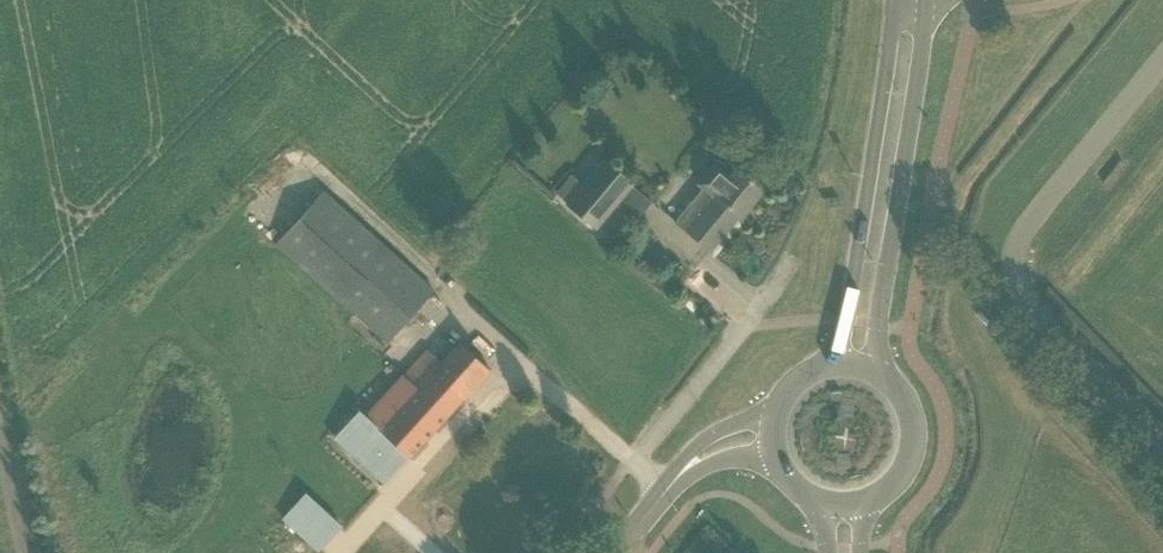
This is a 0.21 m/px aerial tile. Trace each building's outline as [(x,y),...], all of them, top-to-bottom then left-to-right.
[(686,230),(710,250),(740,216),(742,217),(765,191),(739,168),(722,154),(697,184),(702,189),(676,221),(686,230)] [(566,204),(596,229),(633,185),(603,160),(583,185),(570,174),(556,191),(568,202),(566,204)] [(275,248),(355,318),(357,316),(389,344),(435,291),(324,192),(275,248)] [(373,423),(353,445),(391,477),(392,477),(411,456),(489,370),(461,343),(444,363),(430,350),(369,420),(373,423)]
